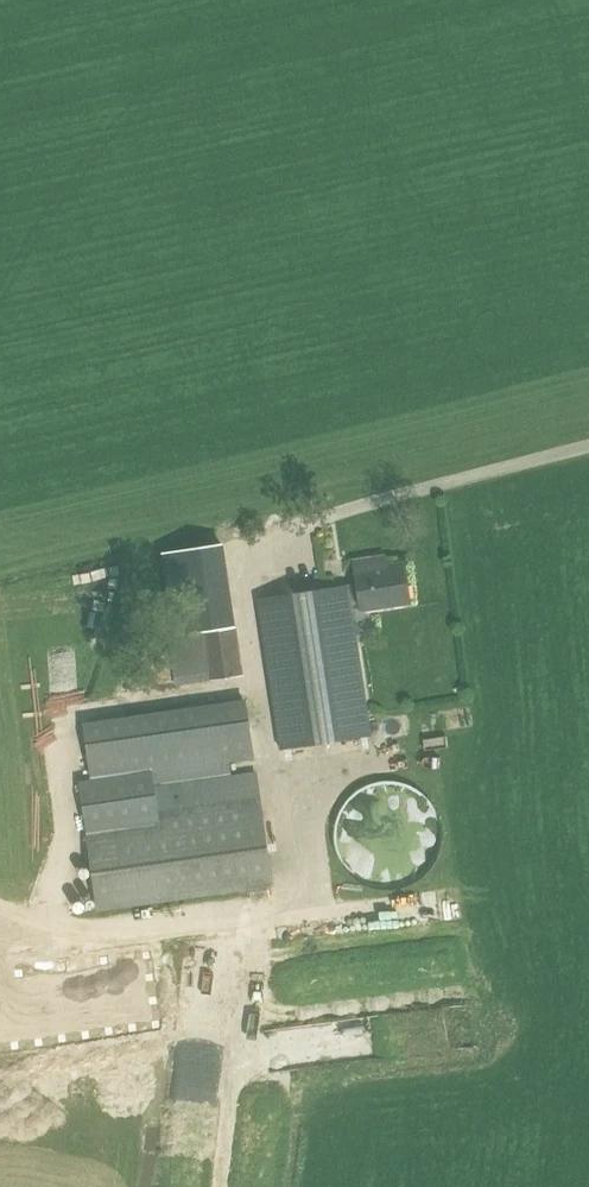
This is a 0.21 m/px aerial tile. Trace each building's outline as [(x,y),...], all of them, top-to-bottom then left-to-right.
[(164,552),(176,633),(234,624),(221,542),(164,552)] [(354,560),(361,609),(410,602),(404,562),(375,566),(374,557),(354,560)] [(355,640),(343,642),(335,585),(265,596),(286,729),(367,717),(355,640)] [(237,626),(168,637),(175,685),(244,674),(237,626)] [(93,784),(254,759),(245,700),(84,724),(93,784)] [(476,700),(451,704),(455,730),(480,726),(476,700)] [(445,836),(408,763),(333,800),(357,847),(367,842),(380,868),(445,836)] [(84,821),(97,911),(274,885),(256,770),(179,782),(183,807),(84,821)] [(459,886),(301,904),(303,929),(462,912),(459,886)] [(430,1019),(444,1046),(476,1029),(461,1002),(430,1019)] [(341,1025),(372,1023),(373,1034),(420,1031),(419,1004),(340,1008),(341,1025)] [(223,1059),(185,1061),(186,1082),(224,1080),(223,1059)] [(202,1105),(204,1087),(184,1086),(183,1103),(202,1105)]
